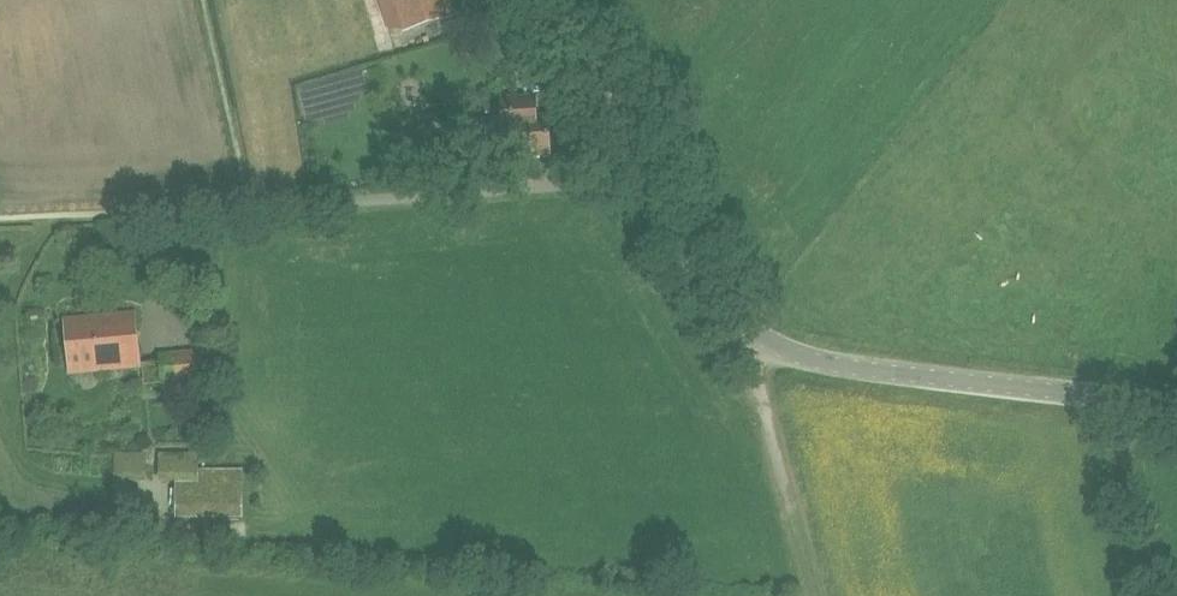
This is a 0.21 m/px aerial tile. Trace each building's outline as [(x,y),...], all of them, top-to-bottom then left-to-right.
[(405,29),(451,14),(446,0),(395,0),(405,29)] [(495,143),(469,144),(470,166),(521,164),(521,159),(549,158),(547,117),(535,118),(534,97),(502,99),(503,119),(494,120),(495,143)] [(70,373),(139,367),(134,312),(65,318),(70,373)] [(207,356),(177,359),(180,386),(210,383),(207,356)] [(164,388),(180,386),(177,359),(161,361),(164,388)] [(114,454),(114,474),(145,474),(145,454),(114,454)] [(197,454),(158,454),(159,474),(176,474),(176,509),(242,508),(242,470),(197,470),(197,454)]
